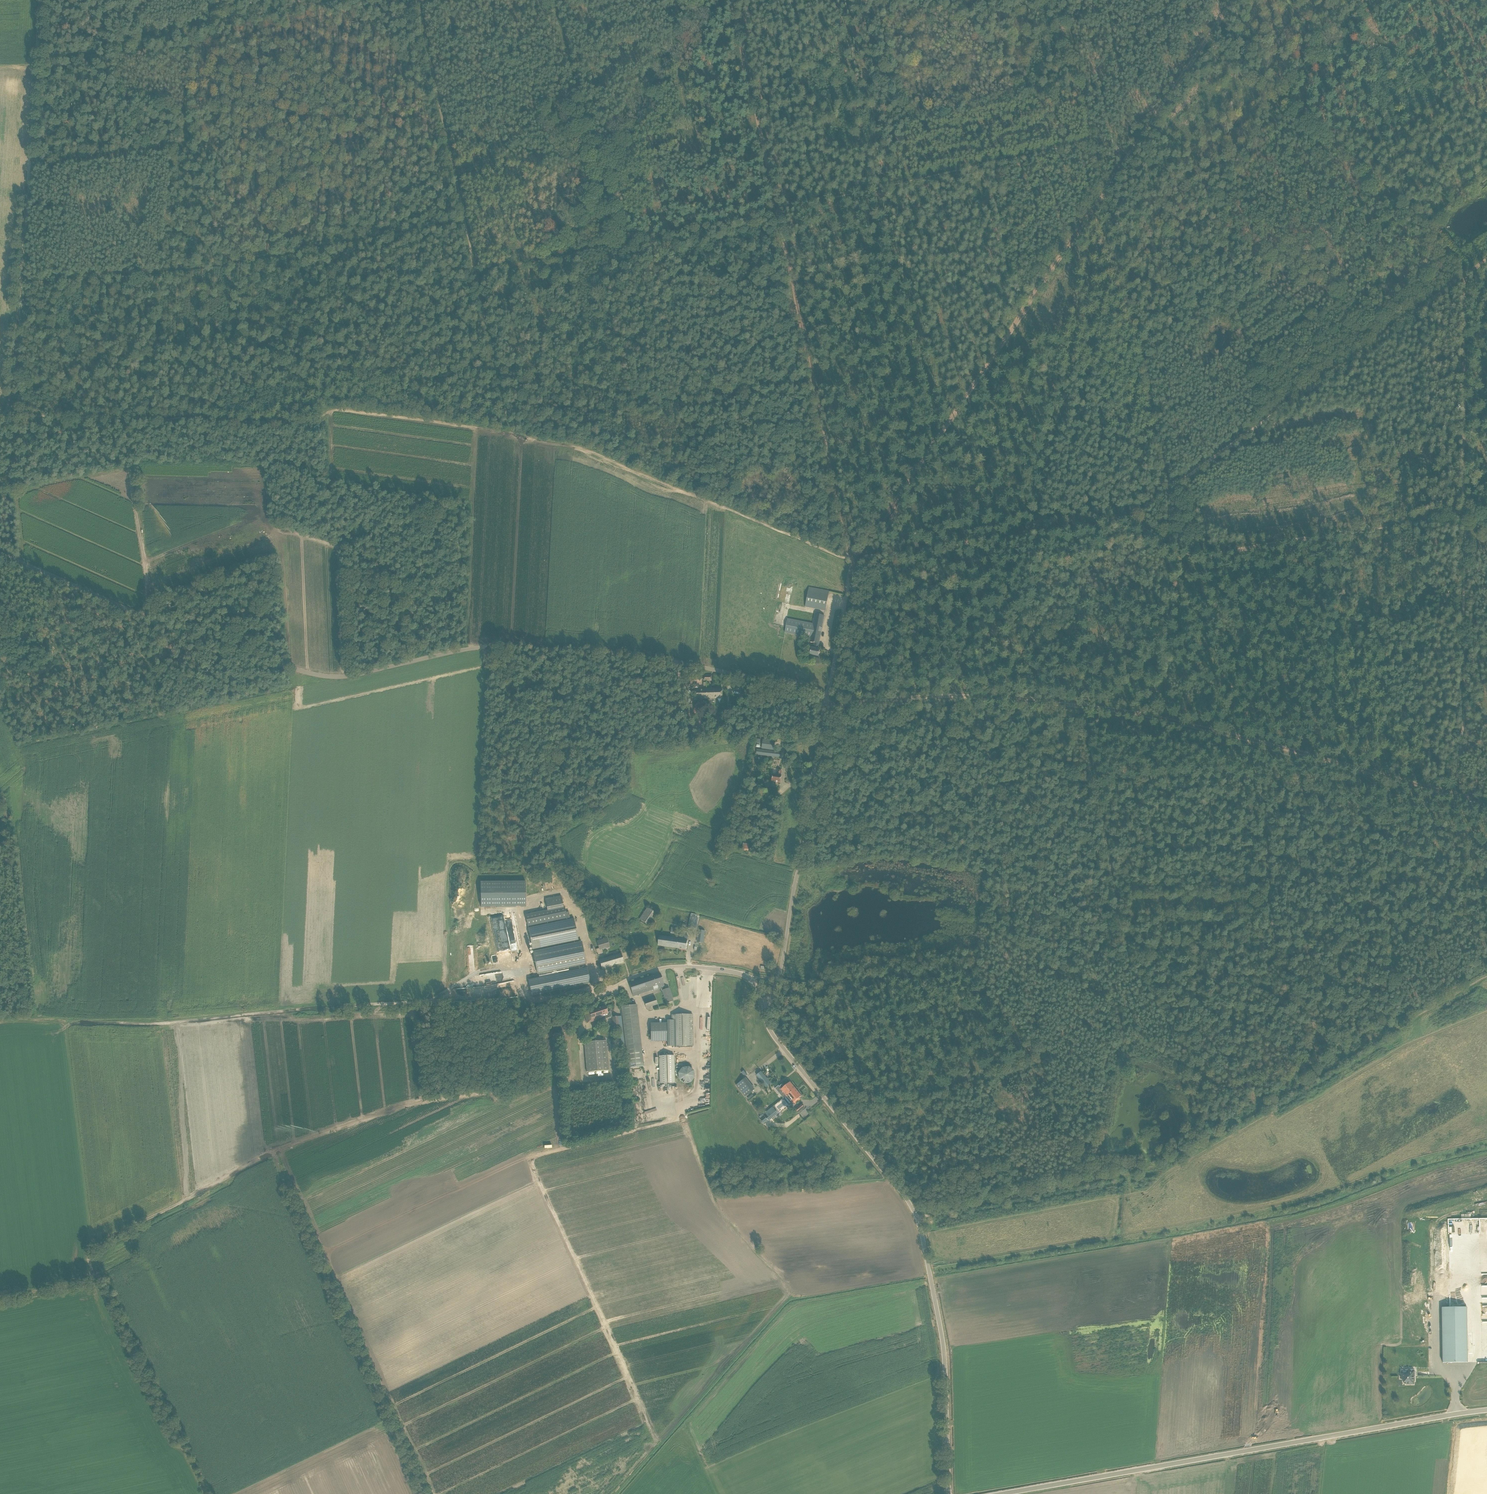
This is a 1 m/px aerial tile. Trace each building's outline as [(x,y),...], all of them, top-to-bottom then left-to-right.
[(825,611),(829,591),(809,587),(805,607),(825,611)] [(819,644),(824,616),(815,614),(813,624),(788,619),(785,633),(810,638),(809,642),(814,643),(813,648),(811,648),(810,655),(818,656),(820,649),(817,649),(818,644),(819,644)] [(694,699),(722,699),(722,689),(693,689),(694,695),(692,695),(692,699),(693,699),(693,698),(694,698),(694,699)] [(774,750),(775,741),(763,739),(762,748),(774,750)] [(781,775),(782,771),(777,770),(777,775),(773,774),(772,781),(780,782),(781,775)] [(525,882),(480,882),(480,907),(525,907),(525,882)] [(565,907),(525,915),(527,925),(567,917),(565,907)] [(647,907),(640,918),(648,923),(656,912),(647,907)] [(504,918),(494,920),(502,962),(512,960),(511,952),(510,953),(504,918)] [(578,940),(574,919),(528,928),(532,949),(578,940)] [(698,930),(697,942),(703,943),(705,931),(698,930)] [(682,935),(682,939),(659,936),(658,945),(686,949),(688,936),(682,935)] [(597,941),(599,948),(609,945),(607,938),(597,941)] [(537,973),(586,963),(582,942),(533,952),(537,973)] [(619,956),(605,960),(607,968),(615,966),(615,967),(622,965),(619,956)] [(587,969),(528,981),(531,996),(590,984),(587,969)] [(669,988),(665,989),(660,973),(629,984),(633,996),(654,989),(653,989),(659,987),(659,989),(660,988),(661,991),(662,990),(666,1003),(673,1001),(669,988)] [(646,1008),(657,1004),(655,997),(643,1001),(646,1008)] [(643,1066),(637,1010),(636,1005),(621,1006),(628,1067),(643,1066)] [(609,1016),(607,1010),(606,1006),(584,1013),(587,1024),(609,1016)] [(695,1044),(695,1013),(672,1013),(672,1019),(672,1022),(672,1044),(695,1044)] [(666,1041),(666,1022),(649,1022),(649,1041),(666,1041)] [(606,1040),(587,1040),(588,1073),(607,1072),(606,1040)] [(683,1055),(658,1055),(659,1090),(684,1090),(683,1055)] [(763,1074),(759,1077),(764,1084),(768,1081),(763,1074)] [(755,1089),(745,1078),(736,1085),(745,1097),(755,1089)] [(779,1085),(775,1088),(775,1089),(775,1088),(779,1093),(779,1094),(782,1091),(786,1096),(795,1088),(790,1082),(784,1087),(782,1084),(779,1086),(779,1085)] [(786,1096),(784,1097),(788,1101),(789,1100),(792,1103),(794,1102),(795,1104),(797,1102),(800,1099),(799,1098),(801,1096),(795,1088),(786,1096)] [(798,1107),(795,1109),(795,1110),(798,1113),(801,1111),(805,1108),(802,1104),(798,1107)] [(772,1107),(763,1114),(764,1115),(768,1120),(769,1121),(778,1114),(772,1107)] [(764,1115),(760,1119),(764,1124),(768,1120),(764,1115)] [(1442,1363),(1467,1362),(1466,1307),(1441,1307),(1442,1363)] [(1414,1371),(1413,1371),(1413,1369),(1410,1369),(1410,1371),(1407,1371),(1407,1374),(1401,1374),(1401,1379),(1403,1379),(1403,1382),(1406,1382),(1406,1384),(1414,1384),(1413,1376),(1414,1376),(1414,1371)]
